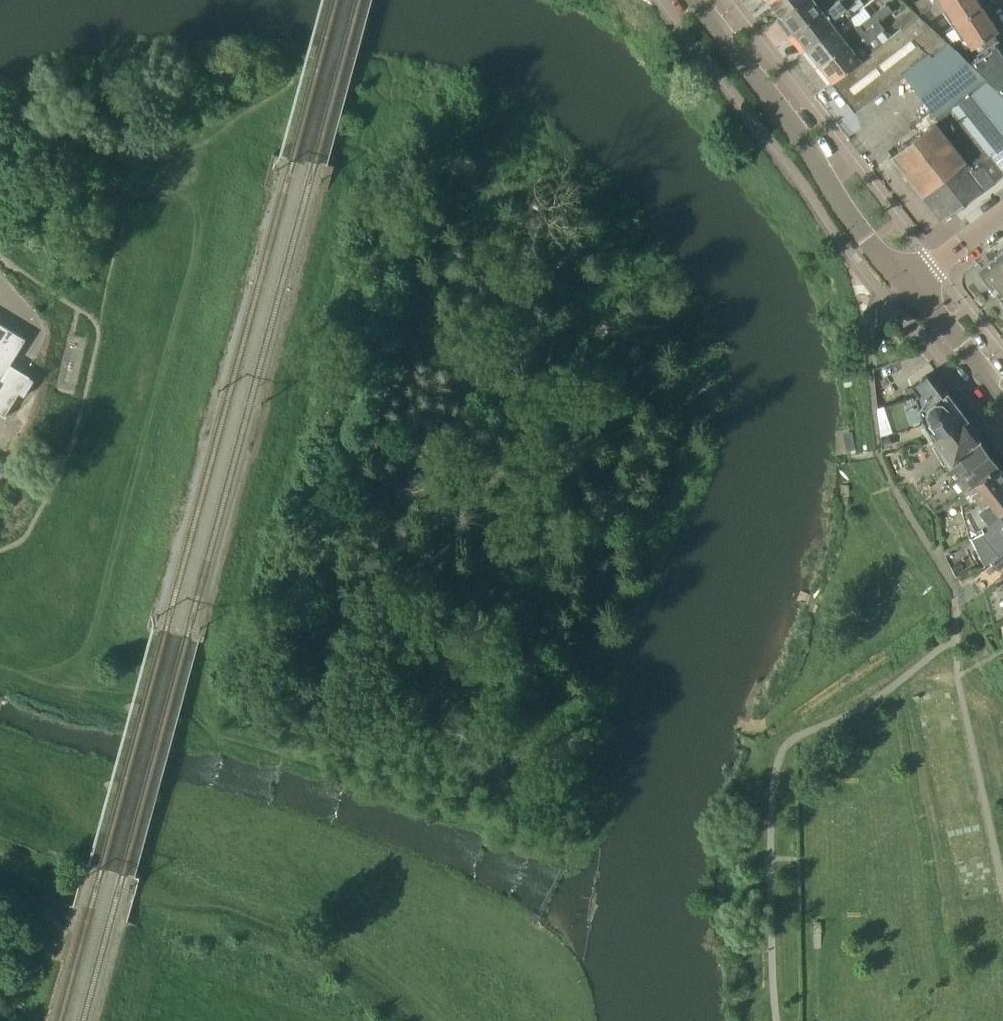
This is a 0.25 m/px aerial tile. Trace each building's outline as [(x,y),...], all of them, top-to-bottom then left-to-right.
[(782,16),(802,0),(769,0),(782,16)] [(840,0),(802,0),(782,16),(794,32),(822,10),(824,12),(840,0)] [(850,19),(849,18),(852,16),(847,9),(858,0),(840,0),(824,12),(822,10),(794,32),(807,49),(836,27),(837,28),(850,19)] [(944,0),(917,0),(915,2),(922,13),(919,15),(919,16),(931,8),(942,1),(944,0)] [(944,11),(954,26),(983,8),(977,0),(944,0),(942,1),(946,9),(944,11)] [(887,4),(876,12),(882,19),(893,11),(887,4)] [(899,30),(919,15),(913,8),(909,11),(894,23),(899,30)] [(931,8),(919,16),(926,22),(936,16),(931,8)] [(983,8),(954,26),(962,40),(966,38),(972,47),(960,55),(967,61),(969,60),(997,41),(992,34),(997,31),(983,8)] [(850,45),(882,19),(876,12),(857,27),(850,19),(837,28),(836,27),(807,49),(820,64),(848,42),(850,45)] [(951,46),(926,22),(919,16),(919,15),(899,30),(861,60),(861,59),(833,81),(856,110),(903,73),(938,120),(988,81),(987,81),(988,81),(967,61),(960,55),(951,46)] [(833,81),(861,59),(855,52),(887,27),(882,19),(850,45),(848,42),(820,64),(833,81)] [(1002,92),(1002,52),(997,41),(969,60),(967,61),(988,81),(989,79),(1002,92)] [(989,79),(988,81),(987,81),(988,81),(938,120),(891,156),(942,219),(943,220),(1002,175),(1002,92),(989,79)] [(978,269),(992,287),(996,284),(1002,294),(1002,250),(978,269)] [(6,417),(7,415),(6,415),(19,393),(25,396),(35,380),(30,377),(31,376),(11,364),(26,339),(0,323),(0,413),(6,417)] [(934,440),(962,419),(927,374),(912,385),(918,393),(915,395),(885,405),(894,431),(924,421),(925,425),(934,440)] [(885,405),(879,407),(882,435),(890,432),(894,431),(885,405)] [(949,465),(979,441),(962,419),(934,440),(949,465)] [(965,491),(998,465),(979,441),(949,465),(946,468),(965,491)] [(1002,510),(1002,472),(998,465),(965,491),(961,494),(962,505),(963,513),(964,518),(970,539),(984,531),(981,527),(992,518),(992,519),(1000,513),(1002,510)] [(1002,529),(991,536),(1002,552),(1002,551),(1002,527),(1002,529)] [(1002,552),(991,561),(998,571),(1002,567),(1002,551),(1002,552)]
